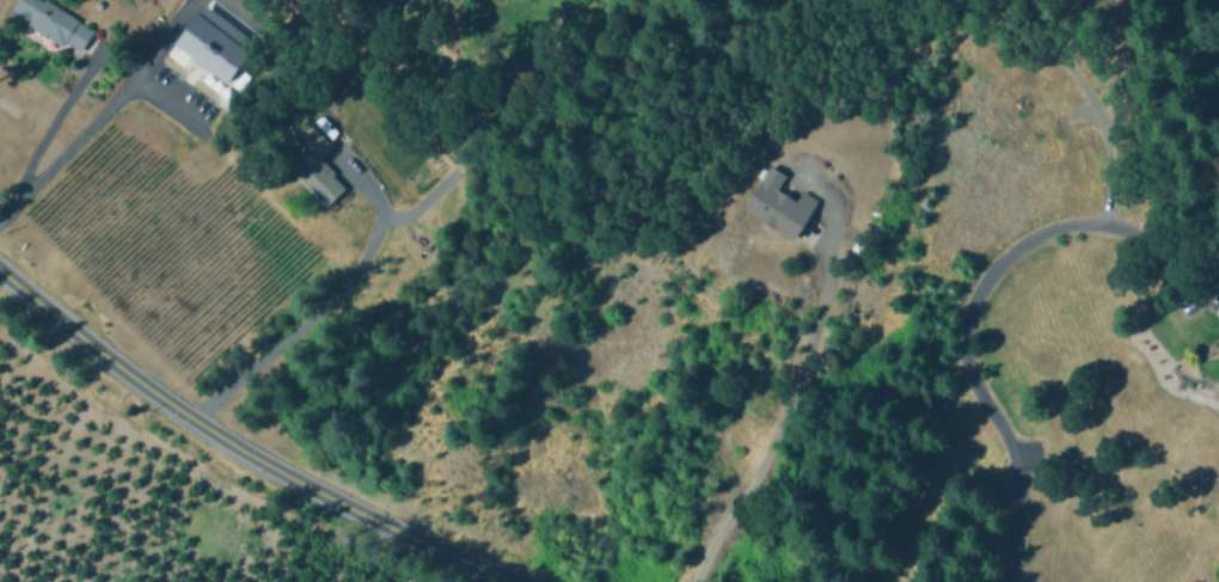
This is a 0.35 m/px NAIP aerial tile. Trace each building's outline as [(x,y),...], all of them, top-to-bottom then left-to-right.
[(17,4),(19,0),(48,0),(93,31),(81,48),(17,4)] [(172,44),(227,81),(248,51),(239,45),(248,33),(201,1),(172,44)] [(347,185),(329,202),(286,155),(317,127),(335,145),(320,158),(347,185)] [(779,186),(804,203),(808,198),(817,206),(792,243),(745,209),(773,167),(786,176),(779,186)]
